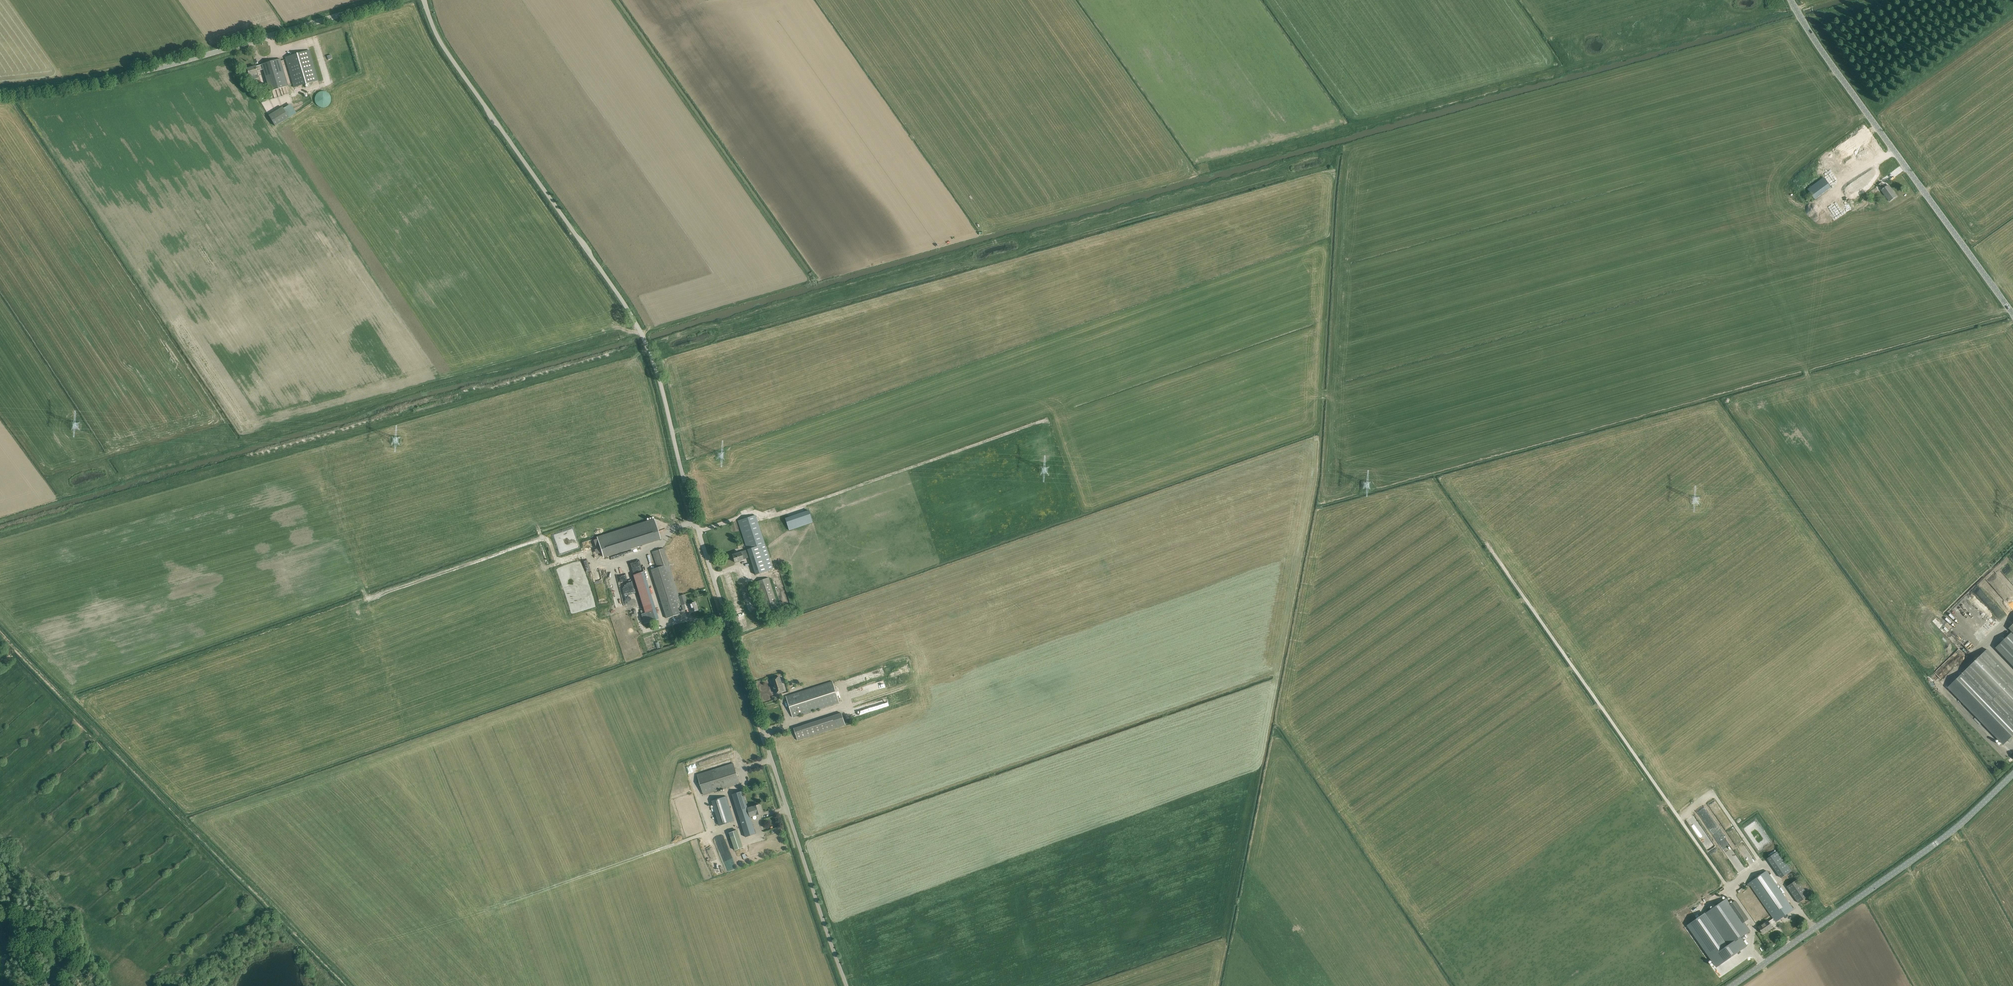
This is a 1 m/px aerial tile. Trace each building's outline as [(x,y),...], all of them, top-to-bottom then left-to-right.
[(348,40),(339,42),(341,49),(348,47),(349,50),(342,52),(342,53),(345,52),(346,55),(344,55),(347,64),(351,63),(352,67),(356,66),(348,40)] [(318,81),(310,55),(309,50),(285,57),(294,88),(318,81)] [(247,69),(249,74),(249,76),(258,73),(257,71),(263,70),(270,91),(288,86),(280,59),(262,64),(262,65),(256,66),(247,69)] [(330,98),(330,97),(329,95),(328,93),(327,92),(326,91),(325,90),(323,90),(322,90),(320,90),(319,90),(317,91),(316,92),(315,93),(314,95),(313,96),(313,98),(313,100),(313,101),(314,102),(315,104),(316,105),(318,106),(319,106),(321,107),(323,107),(324,106),(326,105),(327,105),(328,103),(329,102),(330,100),(330,98)] [(291,104),(283,108),(283,107),(269,115),(275,126),(296,113),(291,104)] [(1860,123),(1863,128),(1861,129),(1865,136),(1869,133),(1862,121),(1860,123)] [(1882,182),(1871,167),(1842,188),(1844,190),(1826,203),(1835,216),(1879,184),(1883,189),(1881,190),(1889,201),(1896,196),(1888,185),(1885,187),(1882,182)] [(1831,187),(1824,177),(1808,189),(1815,199),(1831,187)] [(808,510),(785,518),(789,530),(812,522),(808,510)] [(738,521),(748,552),(750,557),(755,575),(773,569),(756,515),(738,521)] [(597,538),(603,557),(660,538),(654,519),(597,538)] [(659,567),(668,564),(663,548),(654,551),(659,567)] [(750,557),(748,552),(741,555),(740,552),(732,555),(734,562),(750,557)] [(641,572),(641,561),(630,561),(630,572),(641,572)] [(678,595),(668,564),(659,567),(651,570),(666,618),(679,614),(677,606),(681,605),(678,595)] [(659,619),(644,572),(633,575),(645,613),(641,614),(644,624),(659,619)] [(765,611),(770,610),(778,607),(768,578),(754,582),(756,588),(758,587),(765,611)] [(678,595),(681,605),(682,606),(687,604),(684,594),(682,595),(681,594),(678,595)] [(687,604),(682,606),(684,607),(685,607),(686,609),(688,609),(689,613),(698,610),(695,602),(687,604)] [(2011,632),(1995,648),(2012,666),(2012,635),(2011,632)] [(1987,649),(1962,673),(2012,725),(2012,676),(1987,649)] [(1948,687),(2004,744),(2012,735),(2012,725),(1962,673),(1948,687)] [(885,686),(902,681),(900,675),(884,680),(885,686)] [(776,693),(780,692),(784,691),(780,677),(770,680),(772,684),(773,684),(776,693)] [(793,717),(797,716),(839,702),(833,681),(786,696),(793,717)] [(895,696),(897,703),(910,700),(908,693),(895,696)] [(846,725),(842,713),(833,716),(837,728),(846,725)] [(798,740),(802,739),(836,728),(832,716),(794,728),(798,740)] [(704,795),(735,785),(740,783),(733,763),(697,774),(704,795)] [(756,834),(750,817),(749,812),(752,811),(751,807),(748,808),(742,791),(732,794),(746,837),(756,834)] [(726,797),(711,801),(720,826),(734,822),(726,797)] [(762,813),(760,804),(751,807),(752,811),(749,812),(750,817),(762,813)] [(737,830),(729,833),(734,850),(743,847),(737,830)] [(1777,851),(1767,858),(1781,878),(1791,871),(1777,851)] [(1748,886),(1750,884),(1773,918),(1768,921),(1771,925),(1794,909),(1767,871),(1747,884),(1748,886)] [(1808,895),(1797,879),(1787,886),(1798,902),(1808,895)] [(1697,919),(1688,925),(1717,966),(1746,946),(1740,938),(1744,935),(1747,938),(1748,937),(1746,934),(1750,931),(1744,922),(1748,919),(1735,901),(1731,903),(1730,904),(1727,899),(1706,913),(1705,914),(1700,917),(1697,919)] [(1773,927),(1771,925),(1768,921),(1758,927),(1763,933),(1768,930),(1773,927)]
